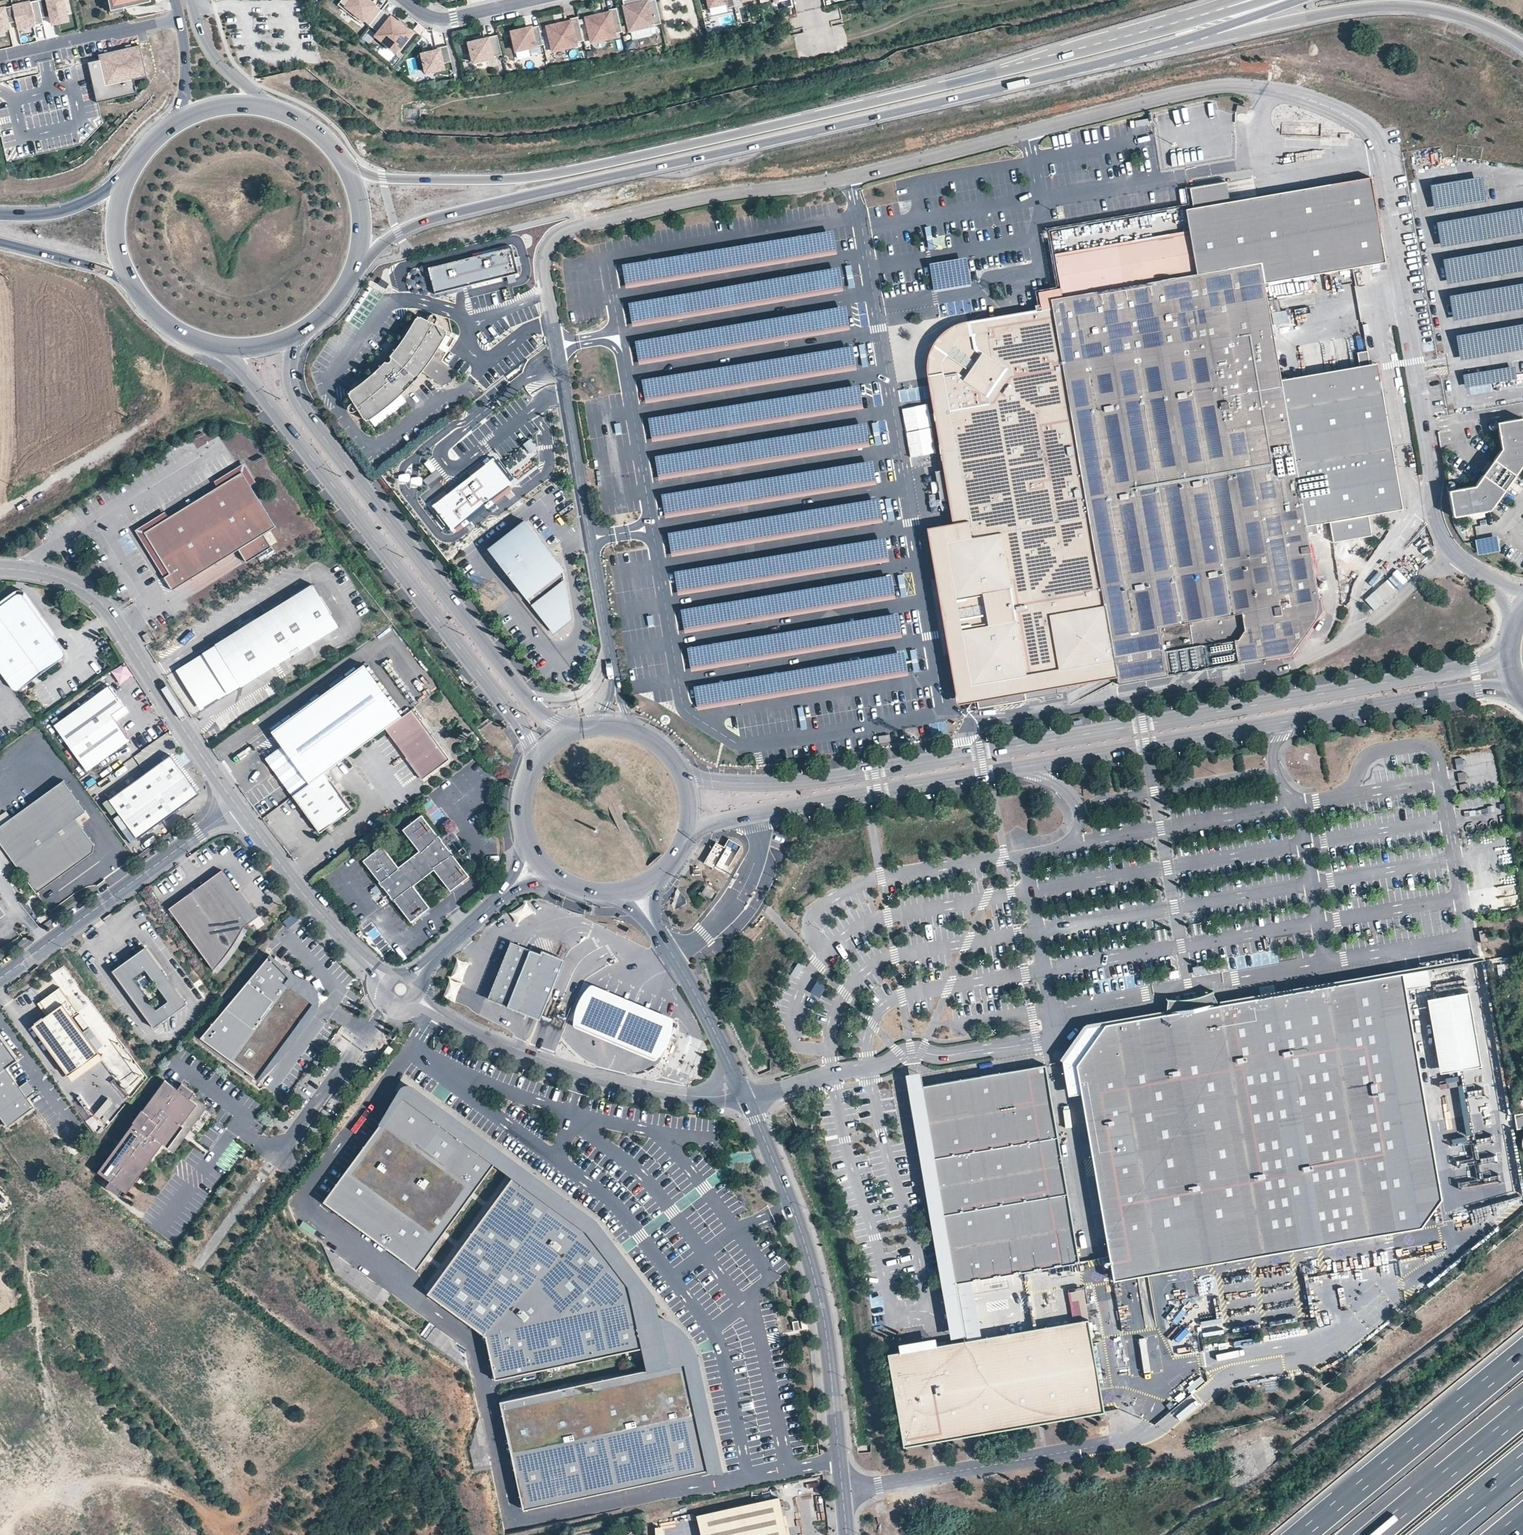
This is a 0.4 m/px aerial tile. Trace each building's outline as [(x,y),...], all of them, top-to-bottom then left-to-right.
[(0,9),(0,30),(10,27),(9,23),(17,21),(19,28),(44,22),(43,17),(51,15),(53,23),(69,20),(65,0),(36,0),(0,9)] [(111,12),(124,9),(123,6),(150,0),(108,0),(111,12)] [(340,6),(375,31),(387,15),(368,0),(352,0),(344,0),(340,6)] [(630,30),(660,23),(655,1),(645,4),(644,0),(623,0),(630,30)] [(610,12),(587,18),(591,42),(616,36),(615,33),(622,32),(617,8),(609,10),(610,12)] [(397,22),(387,15),(375,31),(378,33),(375,37),(397,53),(414,31),(410,27),(408,20),(404,17),(400,19),(397,22)] [(572,22),(548,27),(553,50),(576,46),(576,43),(584,41),(578,18),(570,19),(572,22)] [(538,27),(513,32),(516,51),(543,45),(538,27)] [(623,34),(624,42),(657,37),(656,29),(623,34)] [(369,31),(362,40),(368,44),(375,36),(369,31)] [(497,36),(469,43),(474,62),(502,54),(497,36)] [(100,60),(89,63),(98,103),(137,94),(134,80),(148,77),(141,45),(103,53),(99,54),(100,60)] [(440,49),(421,54),(426,73),(444,70),(442,65),(452,62),(448,45),(439,47),(440,49)] [(1248,108),(1238,106),(1236,114),(1245,116),(1248,108)] [(1137,127),(1152,126),(1151,119),(1136,121),(1137,127)] [(1368,162),(1209,189),(1215,226),(1223,269),(1212,271),(1144,283),(1087,292),(1062,297),(1050,299),(1051,306),(1045,307),(967,320),(970,334),(956,337),(945,343),(942,349),(939,354),(937,365),(938,374),(955,469),(960,499),(967,535),(942,539),(953,601),(955,616),(957,626),(962,655),(960,655),(966,690),(975,688),(1022,680),(1029,679),(1056,674),(1077,671),(1093,668),(1113,665),(1116,684),(1130,682),(1263,659),(1264,661),(1291,656),(1323,612),(1321,598),(1318,599),(1317,593),(1307,535),(1317,534),(1315,524),(1329,522),(1332,542),(1370,535),(1367,515),(1401,509),(1378,371),(1282,388),(1281,379),(1274,339),(1263,275),(1265,275),(1264,268),(1383,247),(1368,162)] [(1485,203),(1481,180),(1430,189),(1434,212),(1485,203)] [(1436,226),(1440,249),(1522,234),(1522,210),(1436,226)] [(1215,226),(1054,254),(1062,297),(1087,292),(1144,283),(1212,271),(1223,269),(1215,226)] [(835,232),(623,266),(626,286),(838,252),(835,232)] [(930,250),(946,247),(944,234),(928,236),(930,250)] [(512,245),(428,267),(434,291),(516,274),(512,245)] [(1447,287),(1522,273),(1522,248),(1443,263),(1447,287)] [(929,266),(933,291),(971,285),(968,260),(929,266)] [(633,324),(844,288),(841,269),(630,304),(633,324)] [(1011,283),(1005,284),(1008,298),(1013,297),(1011,283)] [(1449,299),(1453,324),(1522,311),(1522,286),(1449,299)] [(847,307),(636,342),(639,362),(851,327),(847,307)] [(428,323),(417,319),(412,329),(405,340),(394,354),(390,359),(391,362),(390,365),(387,366),(384,365),(374,376),(362,386),(348,397),(352,405),(349,409),(347,411),(348,414),(352,415),(357,412),(363,423),(384,411),(394,402),(405,393),(417,380),(421,373),(428,378),(434,382),(440,385),(443,386),(452,383),(453,372),(433,358),(439,349),(446,336),(447,334),(435,327),(437,322),(435,318),(432,317),(430,320),(428,323)] [(1460,362),(1522,351),(1522,327),(1456,339),(1460,362)] [(450,339),(446,336),(439,349),(446,353),(449,349),(445,347),(450,339)] [(643,380),(646,399),(857,366),(854,347),(643,380)] [(1361,367),(1380,366),(1379,351),(1360,352),(1361,367)] [(1465,389),(1516,381),(1514,369),(1463,377),(1465,389)] [(652,439),(864,406),(861,387),(649,419),(652,439)] [(1448,490),(1453,516),(1490,510),(1522,463),(1522,419),(1522,418),(1497,422),(1501,449),(1475,486),(1448,490)] [(656,458),(659,477),(871,444),(867,425),(656,458)] [(207,428),(192,437),(198,447),(213,438),(207,428)] [(509,485),(493,460),(464,480),(438,503),(455,528),(509,485)] [(211,487),(236,471),(245,485),(250,481),(239,462),(208,481),(211,487)] [(662,496),(665,514),(877,481),(874,463),(662,496)] [(960,499),(955,469),(936,473),(941,502),(960,499)] [(271,526),(245,485),(236,471),(211,487),(163,517),(138,532),(143,539),(165,574),(159,578),(167,591),(233,550),(237,547),(245,561),(267,547),(258,534),(271,526)] [(672,553),(883,519),(880,500),(669,534),(672,553)] [(143,539),(138,532),(163,517),(160,511),(129,531),(159,578),(165,574),(143,539)] [(562,571),(524,520),(488,547),(551,633),(570,619),(562,571)] [(1477,543),(1480,556),(1499,552),(1497,539),(1477,543)] [(678,591),(890,558),(887,540),(675,573),(678,591)] [(245,561),(237,547),(233,550),(242,563),(245,561)] [(461,568),(471,581),(476,577),(466,565),(461,568)] [(684,629),(896,595),(893,577),(682,611),(684,629)] [(1397,590),(1388,580),(1365,600),(1375,611),(1397,590)] [(240,685),(338,624),(311,582),(214,643),(214,644),(202,651),(216,674),(207,679),(218,697),(240,684),(240,685)] [(13,693),(16,694),(18,694),(20,693),(29,688),(61,664),(64,661),(64,658),(53,641),(49,641),(34,619),(34,616),(23,600),(22,599),(18,599),(2,611),(2,615),(0,616),(0,675),(13,693)] [(902,634),(899,616),(688,649),(691,668),(902,634)] [(147,632),(142,634),(147,643),(152,640),(147,632)] [(216,674),(202,651),(175,668),(200,708),(218,697),(207,679),(216,674)] [(698,707),(909,672),(906,653),(695,688),(698,707)] [(119,685),(133,677),(126,664),(112,671),(119,685)] [(292,796),(320,775),(324,773),(385,729),(401,717),(389,701),(364,666),(363,666),(363,665),(271,732),(282,747),(265,759),(292,796)] [(198,711),(176,671),(168,675),(189,715),(198,711)] [(1029,679),(1022,680),(1025,700),(1059,694),(1056,674),(1029,679)] [(1022,680),(975,688),(977,708),(1025,700),(1022,680)] [(87,775),(130,745),(114,721),(125,714),(112,694),(57,732),(87,775)] [(401,717),(385,729),(388,733),(409,762),(415,771),(421,779),(449,758),(412,708),(401,717)] [(891,735),(879,737),(880,746),(892,744),(891,735)] [(198,796),(169,757),(108,801),(136,841),(198,796)] [(351,810),(324,773),(320,775),(292,796),(319,833),(351,810)] [(0,826),(0,843),(36,893),(67,871),(65,869),(75,862),(76,864),(93,852),(94,844),(75,818),(85,811),(63,780),(11,818),(1,825),(0,826)] [(432,800),(424,805),(429,813),(436,809),(432,800)] [(1,825),(11,818),(6,812),(0,816),(0,825),(1,825)] [(471,878),(454,856),(441,839),(424,816),(406,830),(424,852),(403,869),(385,847),(367,862),(412,922),(431,907),(416,886),(437,870),(453,891),(471,878)] [(441,839),(454,856),(466,847),(453,830),(441,839)] [(748,839),(735,831),(730,840),(722,835),(708,858),(719,864),(722,860),(731,866),(748,839)] [(75,862),(65,869),(67,871),(76,864),(75,862)] [(259,916),(250,904),(247,906),(238,904),(234,899),(242,893),(239,889),(237,891),(222,870),(169,909),(213,970),(219,965),(226,958),(232,950),(236,943),(240,937),(244,927),(259,916)] [(383,884),(372,888),(379,905),(390,901),(383,884)] [(250,904),(242,893),(234,899),(238,904),(247,906),(250,904)] [(508,941),(484,995),(536,1018),(561,957),(541,949),(539,954),(508,941)] [(133,979),(145,970),(167,1001),(156,1009),(146,996),(143,999),(149,1007),(142,1012),(154,1028),(186,1004),(145,947),(112,971),(133,1000),(143,992),(133,979)] [(1506,1103),(1479,947),(1403,960),(1430,1116),(1506,1103)] [(1252,955),(1253,960),(1259,960),(1260,965),(1278,963),(1276,952),(1252,955)] [(293,974),(269,955),(202,1039),(258,1079),(314,1004),(286,982),(293,974)] [(1430,1116),(1403,960),(1188,998),(1103,1013),(1074,1054),(1109,1248),(1320,1211),(1324,1236),(1424,1218),(1443,1190),(1430,1116)] [(167,1001),(145,970),(133,979),(143,992),(133,1000),(142,1012),(149,1007),(143,999),(146,996),(156,1009),(167,1001)] [(304,979),(293,974),(286,982),(314,1004),(314,996),(314,992),(312,988),(310,984),(307,982),(304,979)] [(629,997),(589,981),(588,982),(582,990),(578,999),(576,1008),(575,1017),(575,1022),(611,1036),(652,1053),(657,1048),(661,1041),(665,1034),(667,1026),(668,1017),(667,1013),(629,997)] [(98,1053),(72,1017),(78,1012),(60,987),(40,1001),(49,1013),(46,1015),(32,1026),(68,1075),(98,1053)] [(49,1013),(40,1001),(38,1003),(46,1015),(49,1013)] [(7,1071),(18,1062),(0,1038),(0,1118),(8,1129),(35,1109),(27,1099),(20,1089),(7,1071)] [(930,1071),(919,1073),(921,1085),(932,1145),(1057,1124),(1045,1052),(930,1071)] [(72,1081),(103,1059),(98,1053),(68,1075),(72,1081)] [(930,1071),(927,1057),(902,1062),(904,1073),(950,1343),(980,1337),(970,1281),(955,1283),(942,1209),(930,1134),(921,1085),(919,1073),(930,1071)] [(171,1150),(202,1107),(190,1098),(192,1095),(194,1093),(181,1083),(177,1089),(165,1080),(143,1111),(142,1110),(133,1122),(134,1123),(98,1172),(110,1181),(106,1187),(119,1196),(123,1190),(127,1193),(161,1147),(163,1144),(171,1150)] [(28,1083),(20,1089),(27,1099),(35,1093),(28,1083)] [(520,1166),(503,1152),(409,1085),(404,1085),(399,1089),(376,1125),(378,1127),(404,1091),(497,1160),(494,1164),(512,1177),(515,1173),(553,1201),(559,1193),(520,1166)] [(494,1164),(497,1160),(404,1091),(378,1127),(323,1202),(416,1270),(494,1164)] [(208,1107),(192,1095),(190,1098),(202,1107),(171,1150),(163,1144),(161,1147),(172,1155),(208,1107)] [(109,1099),(95,1116),(105,1124),(119,1107),(109,1099)] [(1079,1262),(1057,1124),(932,1145),(955,1283),(970,1281),(1079,1262)] [(632,1284),(589,1227),(553,1201),(515,1173),(512,1177),(427,1293),(486,1336),(495,1379),(646,1347),(632,1284)] [(1113,1273),(1324,1236),(1320,1211),(1109,1248),(1113,1273)] [(307,1224),(303,1229),(315,1238),(319,1233),(307,1224)] [(1083,1288),(1069,1291),(1075,1321),(1089,1318),(1083,1288)] [(1182,1310),(1171,1323),(1176,1327),(1170,1335),(1182,1345),(1192,1334),(1181,1324),(1188,1315),(1182,1310)] [(1105,1412),(1089,1319),(980,1338),(950,1343),(919,1348),(888,1354),(904,1447),(1105,1412)] [(429,1323),(421,1335),(454,1359),(463,1347),(429,1323)] [(711,1469),(688,1361),(500,1402),(523,1509),(711,1469)] [(779,1498),(661,1524),(662,1530),(699,1522),(701,1534),(787,1534),(779,1498)]
